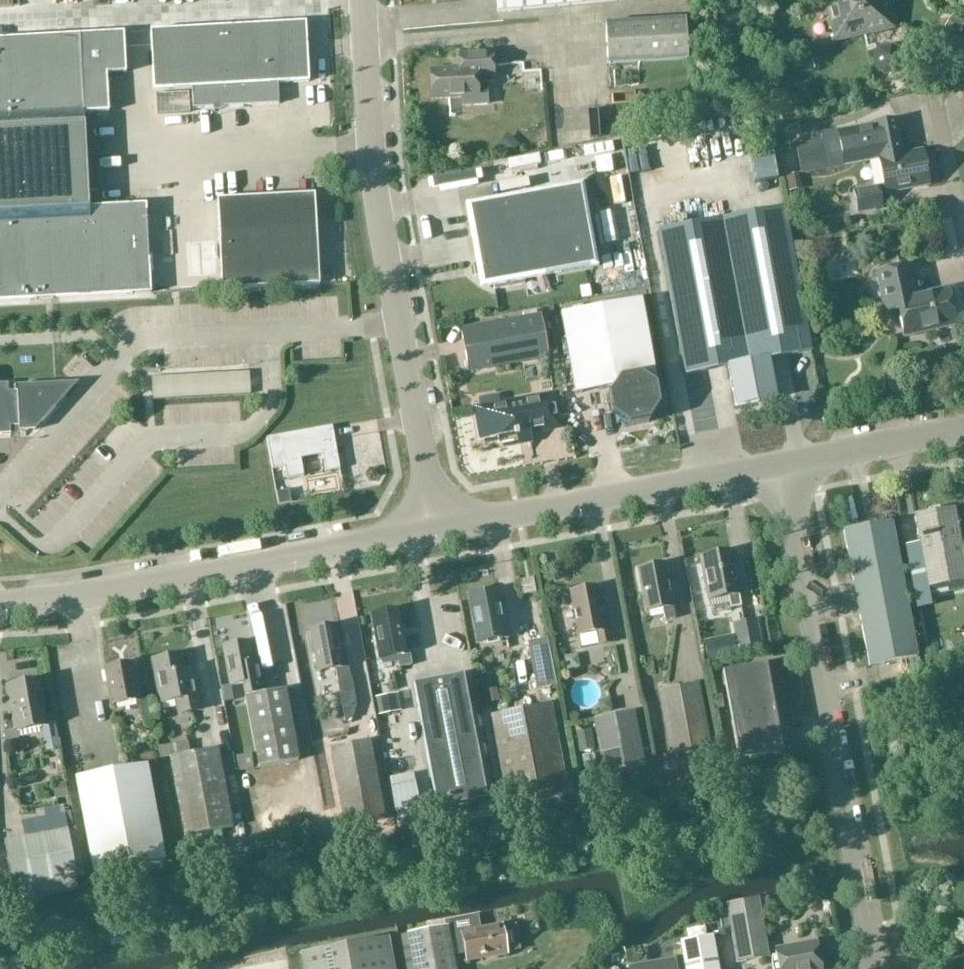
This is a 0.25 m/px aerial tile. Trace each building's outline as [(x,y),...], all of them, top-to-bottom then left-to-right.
[(299,7),(299,0),(93,0),(94,2),(118,1),(118,12),(299,7)] [(497,12),(553,6),(633,1),(633,0),(496,0),(497,12)] [(894,28),(887,0),(825,0),(835,42),(894,28)] [(952,15),(943,28),(957,37),(963,26),(963,23),(952,15)] [(686,19),(605,24),(608,64),(688,60),(686,19)] [(278,84),(309,83),(306,23),(151,31),(154,91),(192,89),(193,109),(279,104),(278,84)] [(151,294),(147,205),(89,208),(84,114),(109,112),(107,74),(126,73),(124,33),(0,39),(0,302),(151,294)] [(879,50),(874,57),(877,70),(885,75),(898,72),(902,64),(899,51),(892,47),(879,50)] [(492,53),(456,55),(457,69),(430,70),(432,100),(461,98),(461,107),(488,106),(487,88),(486,84),(494,83),(492,53)] [(519,72),(519,62),(501,62),(501,72),(519,72)] [(632,114),(632,102),(609,103),(609,114),(632,114)] [(795,146),(801,175),(879,160),(884,186),(854,192),(858,214),(882,209),(880,196),(930,186),(923,151),(910,153),(909,146),(910,144),(905,140),(904,142),(901,143),(897,120),(820,135),(821,141),(795,146)] [(594,265),(587,227),(580,189),(470,208),(477,247),(480,265),(473,266),(475,277),(482,276),(484,285),(493,283),(495,291),(525,285),(524,278),(594,265)] [(217,199),(222,289),(320,285),(315,194),(217,199)] [(768,361),(811,353),(784,208),(658,232),(685,376),(728,368),(735,406),(775,399),(768,361)] [(607,225),(608,254),(624,253),(622,225),(607,225)] [(903,336),(955,325),(947,290),(915,297),(908,265),(877,272),(884,305),(896,302),(903,336)] [(648,423),(660,406),(656,386),(650,381),(655,380),(640,300),(561,315),(575,395),(612,388),(608,395),(611,415),(615,418),(617,425),(624,424),(628,427),(648,423)] [(469,372),(548,358),(540,318),(462,332),(469,372)] [(10,434),(10,427),(19,426),(19,432),(35,431),(63,400),(62,384),(14,386),(15,392),(9,392),(8,384),(0,385),(0,435),(10,434)] [(480,400),(478,403),(479,408),(475,409),(481,440),(498,437),(499,445),(530,439),(529,434),(560,428),(554,395),(500,405),(498,399),(496,397),(480,400)] [(332,427),(267,439),(272,470),(285,468),(287,480),(304,477),(301,459),(322,455),(325,473),(340,470),(334,438),(331,438),(330,433),(333,433),(332,427)] [(279,494),(281,507),(294,504),(293,501),(292,491),(279,494)] [(915,517),(928,588),(963,581),(963,562),(954,510),(915,517)] [(845,531),(858,599),(905,590),(892,522),(845,531)] [(731,609),(742,607),(739,595),(740,595),(732,552),(701,558),(709,601),(729,597),(731,609)] [(646,613),(663,609),(665,620),(676,618),(665,564),(638,569),(646,613)] [(523,596),(536,594),(533,579),(520,581),(523,596)] [(599,646),(612,643),(609,630),(605,631),(597,587),(570,592),(579,637),(596,633),(599,646)] [(478,644),(506,638),(498,591),(491,592),(487,590),(482,589),(478,591),(476,595),(469,596),(478,644)] [(905,590),(858,599),(871,667),(918,658),(905,590)] [(262,623),(262,635),(275,634),(275,619),(257,620),(257,615),(279,614),(279,598),(247,599),(248,624),(262,623)] [(399,668),(412,666),(410,653),(406,653),(398,610),(372,615),(380,659),(397,656),(399,668)] [(738,656),(763,651),(757,620),(732,624),(738,656)] [(338,681),(351,678),(348,665),(344,666),(337,626),(310,631),(318,672),(336,669),(338,681)] [(259,768),(299,761),(285,690),(263,694),(260,680),(256,681),(249,642),(223,647),(231,686),(243,684),(246,697),(259,768)] [(179,715),(200,710),(195,682),(187,683),(182,655),(152,660),(160,704),(176,701),(179,715)] [(535,662),(538,683),(548,681),(544,661),(535,662)] [(133,664),(105,669),(112,705),(139,700),(133,664)] [(764,668),(725,675),(734,721),(732,721),(739,760),(782,752),(775,713),(773,714),(764,668)] [(437,810),(487,800),(464,675),(414,685),(437,810)] [(14,729),(6,731),(7,744),(20,741),(19,732),(44,727),(46,739),(44,739),(46,751),(60,748),(55,720),(46,722),(38,681),(8,687),(12,703),(9,703),(14,729)] [(671,755),(710,747),(698,684),(659,691),(671,755)] [(506,797),(566,786),(551,706),(492,718),(506,797)] [(605,779),(646,772),(634,712),(594,719),(605,779)] [(345,827),(385,820),(371,741),(331,748),(345,827)] [(159,748),(161,760),(170,758),(185,837),(233,828),(218,749),(191,754),(189,743),(159,748)] [(94,874),(165,861),(147,765),(77,778),(94,874)] [(26,827),(28,837),(6,841),(15,889),(76,878),(62,805),(37,810),(40,825),(26,827)] [(758,899),(727,904),(737,963),(769,958),(758,899)] [(398,936),(404,968),(455,968),(453,956),(465,954),(466,962),(508,954),(503,925),(461,933),(462,941),(450,943),(448,927),(398,936)] [(713,937),(681,942),(686,968),(718,968),(713,937)] [(304,968),(394,968),(388,938),(301,954),(304,968)] [(773,957),(775,968),(821,968),(817,942),(775,950),(776,957),(773,957)]
